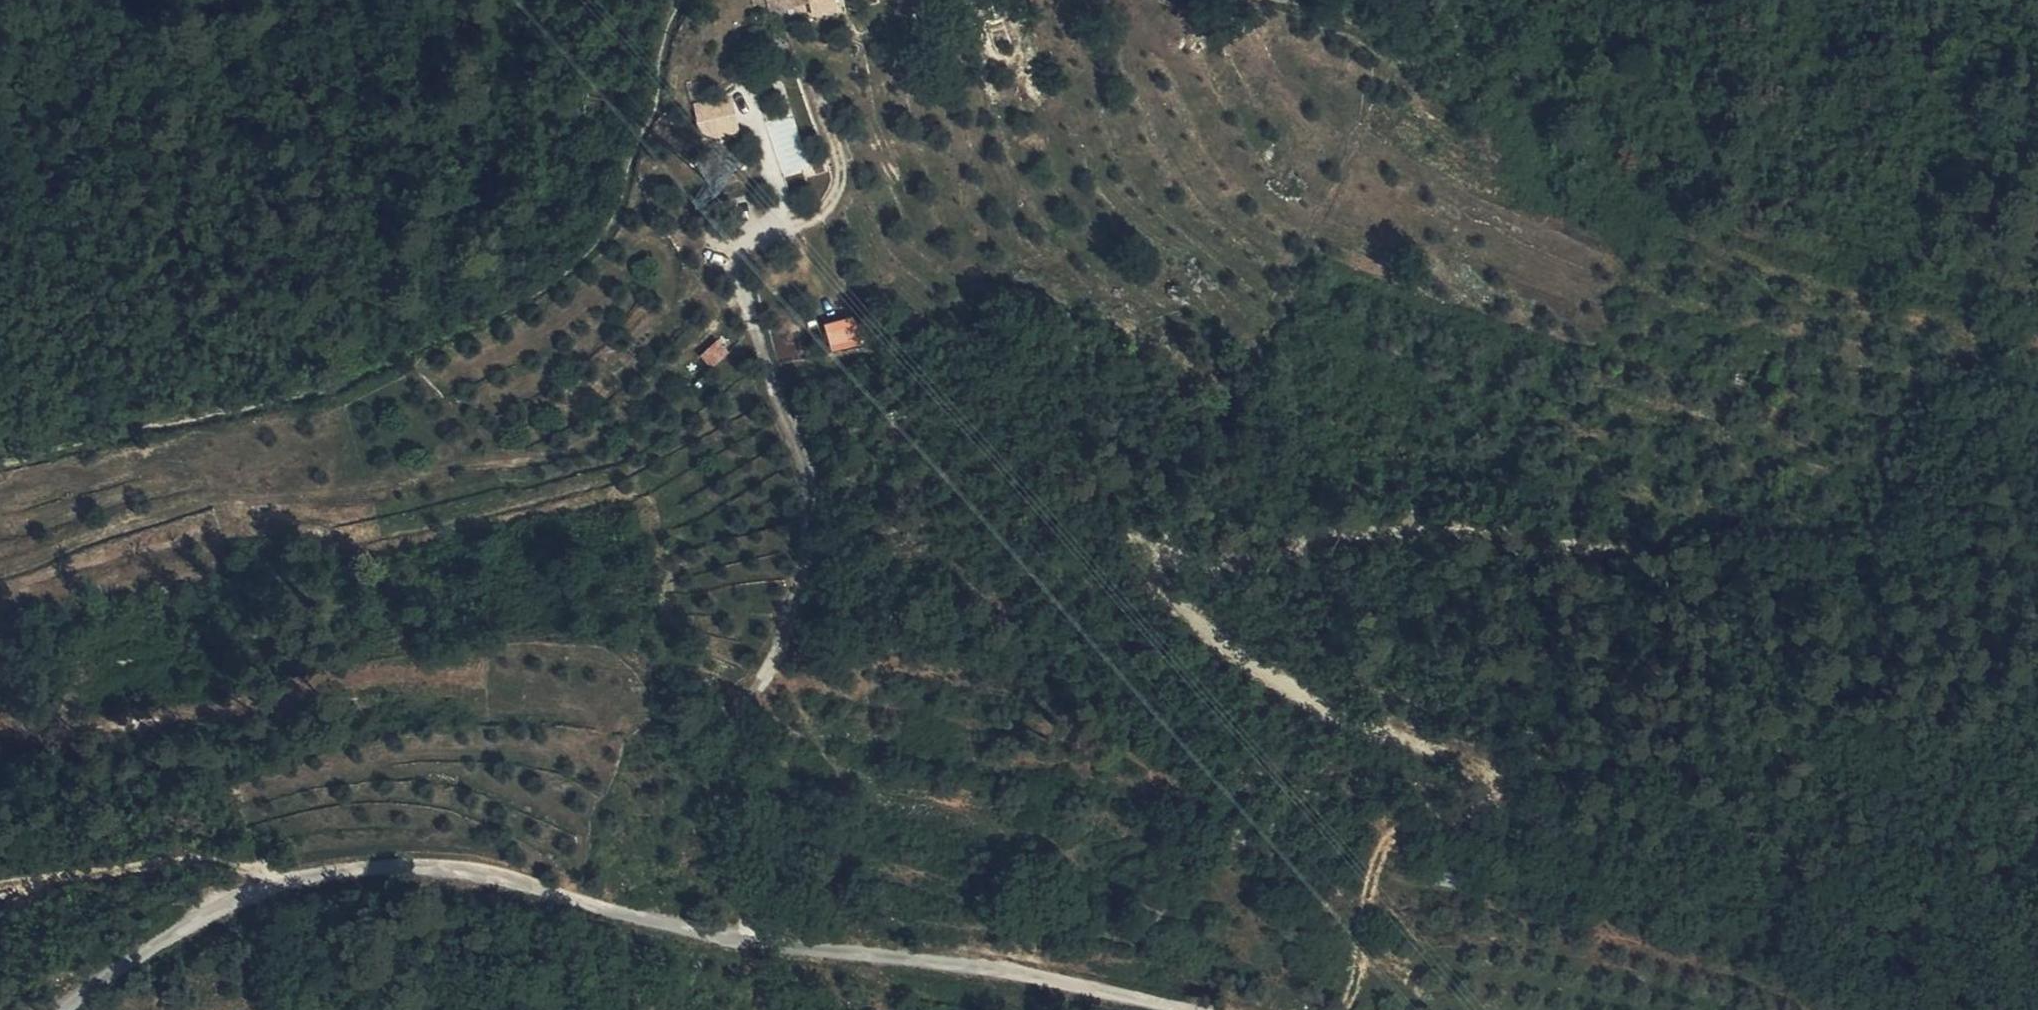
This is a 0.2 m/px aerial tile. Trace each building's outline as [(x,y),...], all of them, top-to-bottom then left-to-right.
[(697,97),(703,135),(741,128),(735,90),(697,97)] [(768,121),(786,174),(812,166),(795,113),(768,121)] [(827,318),(833,348),(862,342),(857,313),(827,318)]
